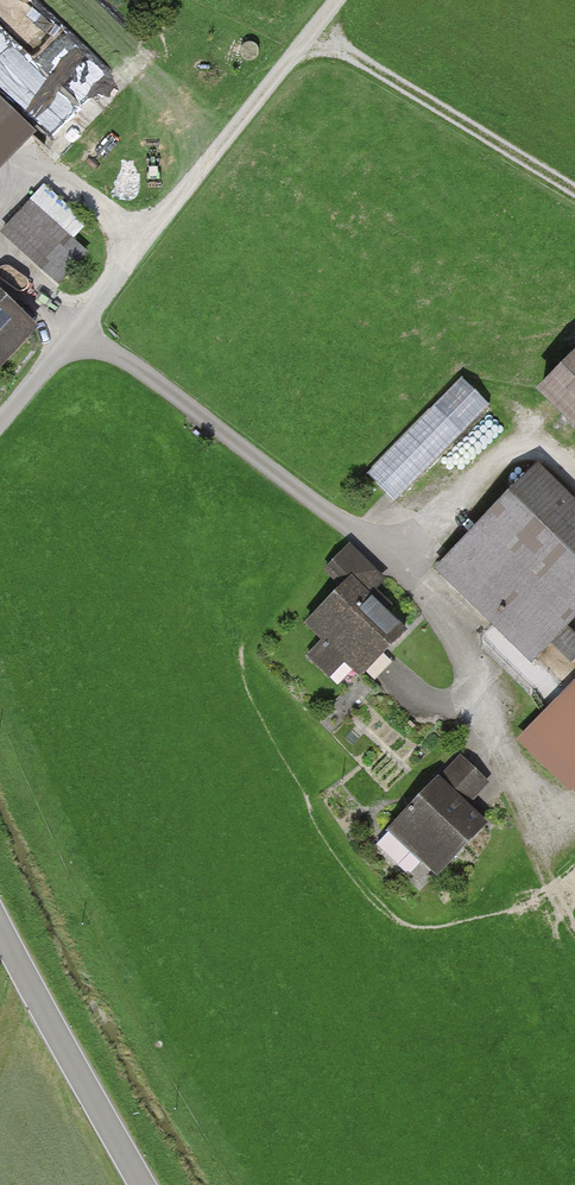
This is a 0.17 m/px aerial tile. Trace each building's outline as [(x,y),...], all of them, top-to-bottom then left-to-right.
[(1,230),(56,288),(91,255),(77,240),(89,229),(48,186),(1,230)] [(42,327),(0,288),(0,372),(1,372),(42,327)] [(466,368),(367,465),(397,495),(495,398),(466,368)] [(559,395),(574,410),(574,377),(559,395)] [(447,569),(541,658),(574,623),(574,498),(543,468),(447,569)] [(317,623),(371,674),(413,630),(378,596),(390,584),(352,548),(332,569),(351,587),(317,623)] [(532,742),(574,783),(574,697),(532,742)] [(403,828),(450,874),(496,826),(474,805),(494,784),(468,760),(403,828)]
